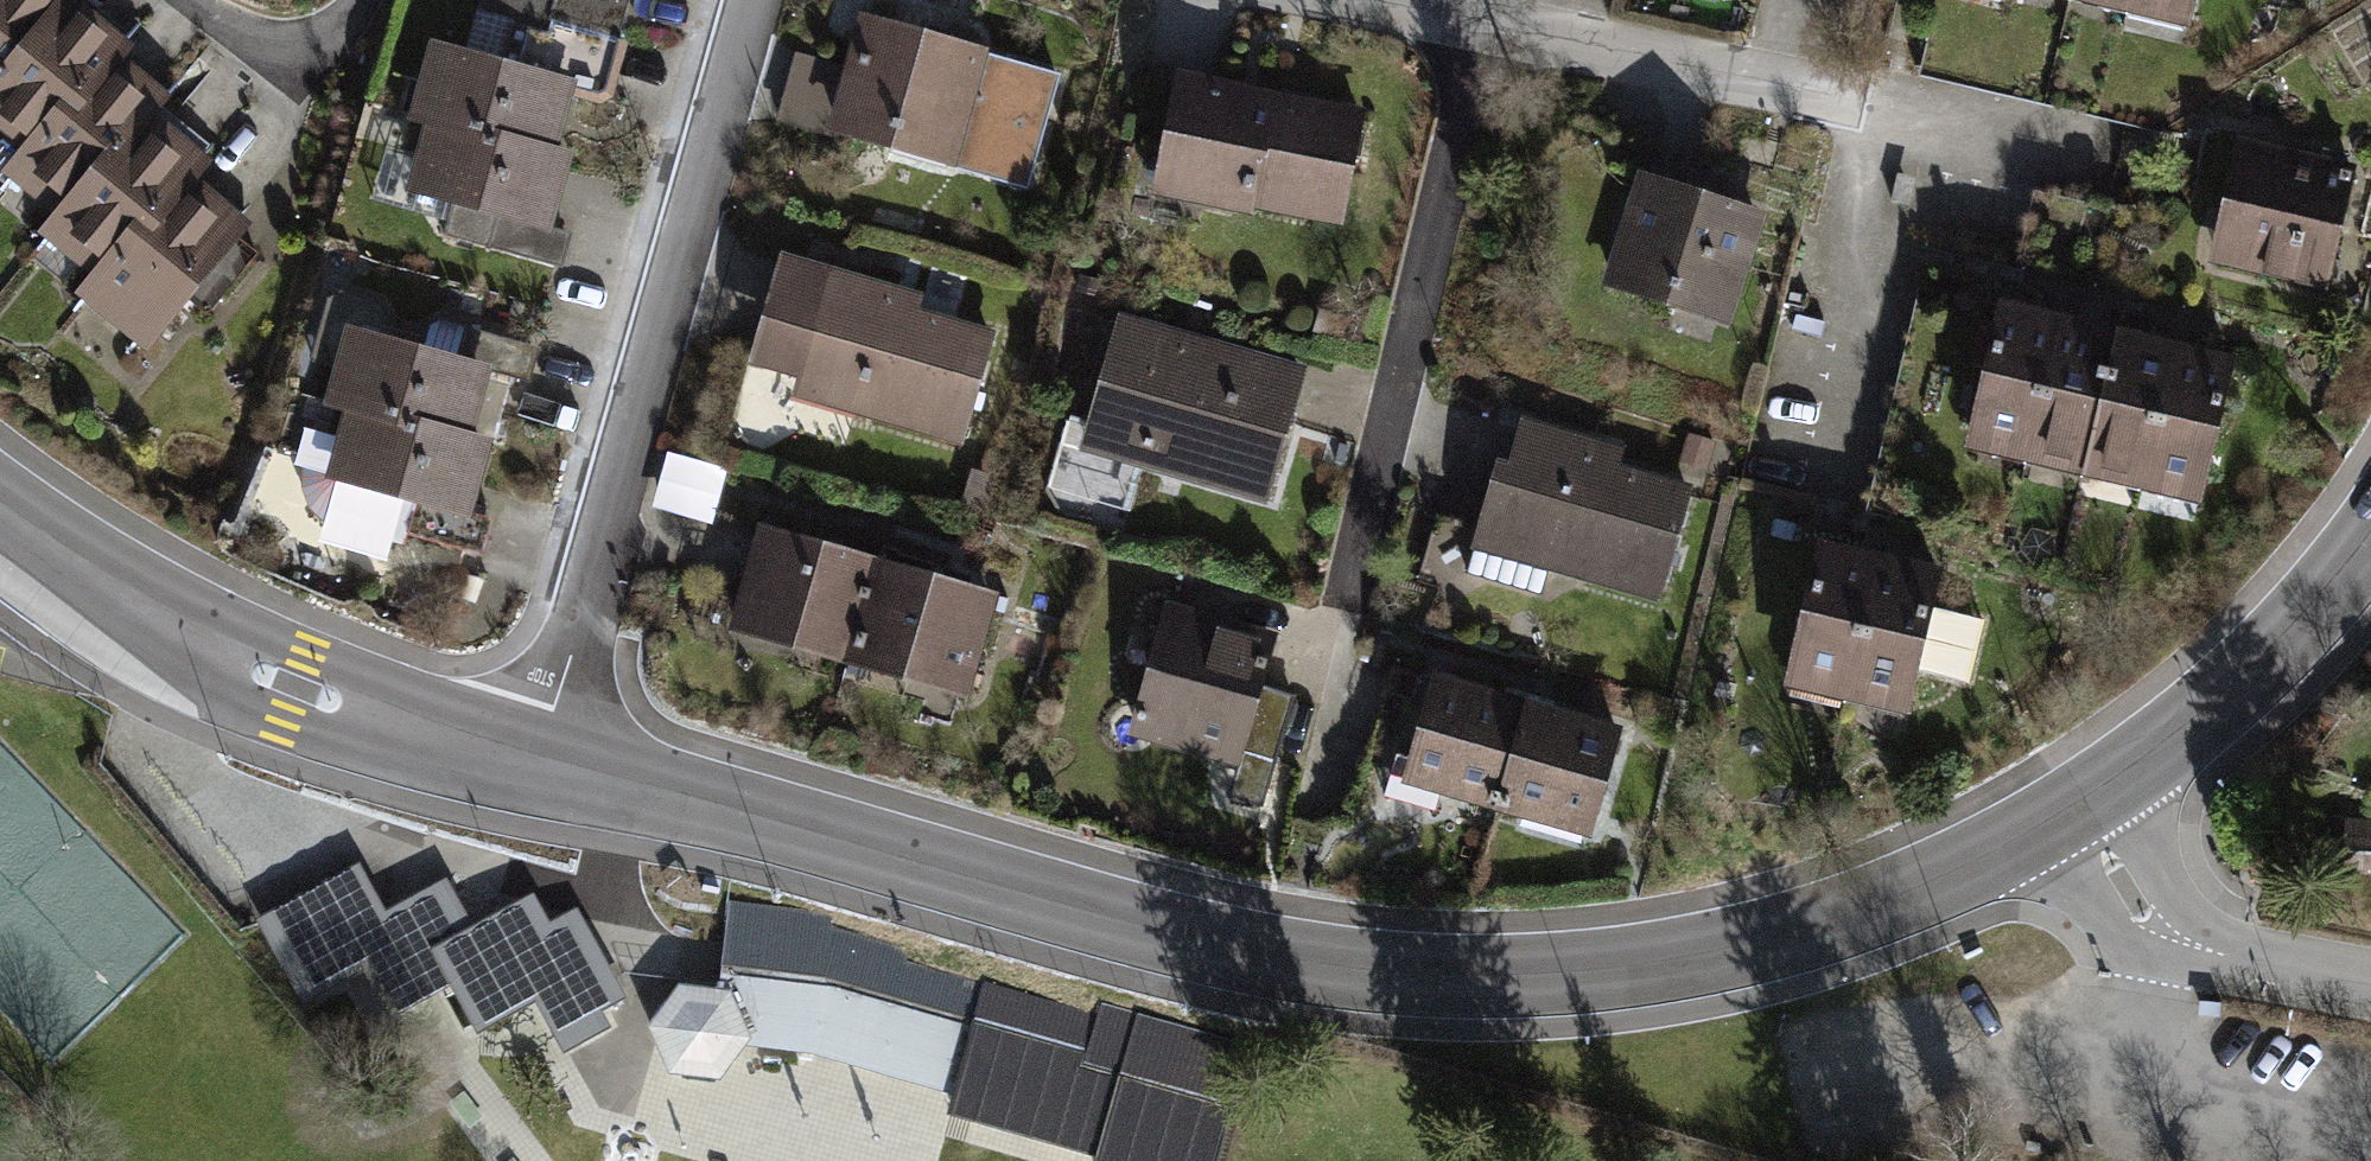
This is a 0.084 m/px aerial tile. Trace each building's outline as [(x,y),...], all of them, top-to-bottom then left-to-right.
[(70,0),(0,85),(0,115),(37,146),(107,61),(122,43),(70,0)] [(70,0),(0,0),(0,85),(70,0)] [(519,0),(480,0),(477,14),(513,23),(519,0)] [(554,0),(519,0),(513,23),(545,32),(548,21),(554,0)] [(581,30),(589,0),(554,0),(548,21),(581,30)] [(627,0),(589,0),(581,30),(616,40),(627,0)] [(2190,11),(2192,0),(2144,0),(2190,11)] [(437,121),(543,151),(560,92),(593,101),(601,73),(607,75),(616,40),(581,30),(548,21),(545,32),(513,23),(502,66),(440,48),(421,117),(437,121)] [(976,51),(868,21),(838,130),(893,145),(891,151),(944,166),(959,112),(1013,127),(1000,174),(1027,182),(1057,76),(986,56),(981,74),(971,72),(976,51)] [(107,61),(37,146),(22,164),(73,206),(143,121),(158,103),(107,61)] [(1361,119),(1176,83),(1163,149),(1178,152),(1171,188),(1251,204),(1253,198),(1329,213),(1339,166),(1351,169),(1361,119)] [(195,164),(143,121),(73,206),(58,224),(110,266),(180,182),(195,164)] [(543,151),(437,121),(418,190),(453,200),(443,235),(554,266),(563,232),(540,225),(559,156),(543,151)] [(2352,171),(2252,148),(2226,260),(2325,283),(2352,171)] [(1755,212),(1648,178),(1614,285),(1675,304),(1680,291),(1725,305),(1755,212)] [(233,225),(180,182),(110,266),(95,284),(148,328),(178,292),(205,315),(256,253),(228,231),(233,225)] [(896,294),(783,262),(764,329),(786,335),(778,366),(861,389),(856,407),(961,437),(990,337),(892,309),(896,294)] [(339,291),(328,299),(311,361),(345,370),(337,402),(357,407),(458,435),(477,367),(521,379),(532,346),(439,320),(427,327),(420,351),(376,340),(382,312),(377,302),(339,291)] [(2028,447),(2058,322),(1999,308),(1970,433),(2028,447)] [(1187,342),(1119,322),(1089,425),(1140,439),(1135,456),(1267,494),(1302,375),(1238,357),(1233,374),(1182,359),(1187,342)] [(2085,460),(2115,335),(2058,322),(2028,447),(2085,460)] [(2143,474),(2172,349),(2115,335),(2085,460),(2143,474)] [(2231,363),(2172,349),(2143,474),(2202,488),(2231,363)] [(458,435),(357,407),(347,440),(312,430),(302,468),(301,488),(308,508),(323,522),(403,545),(406,532),(473,552),(483,516),(458,509),(478,441),(458,435)] [(1498,463),(1466,572),(1539,593),(1548,562),(1659,594),(1688,492),(1592,465),(1597,447),(1522,425),(1510,466),(1498,463)] [(1710,442),(1692,437),(1686,455),(1705,461),(1710,442)] [(877,562),(767,529),(742,614),(852,647),(877,562)] [(1848,685),(1878,560),(1819,546),(1789,671),(1848,685)] [(1937,574),(1878,560),(1848,685),(1907,699),(1914,670),(1966,683),(1981,619),(1929,606),(1937,574)] [(989,594),(877,562),(852,647),(964,680),(989,594)] [(1271,647),(1163,617),(1134,720),(1274,760),(1293,695),(1260,686),(1271,647)] [(1526,707),(1434,680),(1412,757),(1394,753),(1384,795),(1434,810),(1446,769),(1490,803),(1498,804),(1526,707)] [(1616,733),(1526,707),(1498,804),(1507,806),(1559,803),(1594,813),(1616,733)] [(2344,869),(2370,869),(2370,822),(2359,822),(2359,833),(2345,833),(2344,869)] [(473,936),(446,888),(385,921),(358,873),(265,924),(303,994),(363,961),(390,1010),(450,977),(477,1025),(535,993),(563,1045),(602,1023),(593,1007),(617,994),(575,918),(549,933),(533,903),(473,936)] [(728,900),(725,975),(822,988),(1077,1060),(1075,1072),(1224,1114),(1230,1116),(1250,1044),(1099,1001),(1096,1014),(983,981),(982,985),(898,960),(901,948),(831,927),(831,913),(728,900)] [(725,975),(723,998),(682,994),(658,1026),(672,1066),(713,1069),(739,1036),(809,1044),(958,1088),(954,1108),(1102,1151),(1100,1160),(1211,1160),(1224,1114),(1075,1072),(1077,1060),(822,988),(725,975)]
